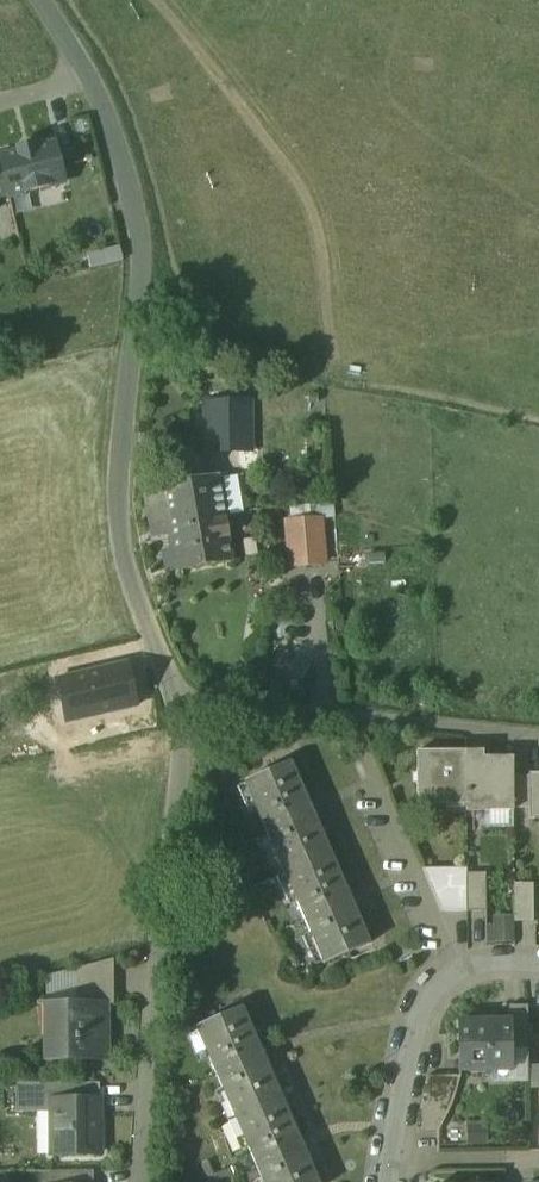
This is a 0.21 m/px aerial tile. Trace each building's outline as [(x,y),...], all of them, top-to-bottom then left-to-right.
[(64,183),(58,160),(55,144),(35,149),(34,144),(18,148),(20,152),(0,157),(10,196),(34,191),(64,183)] [(0,157),(0,199),(10,196),(0,157)] [(124,245),(92,251),(94,264),(127,258),(124,245)] [(249,404),(205,405),(206,453),(250,452),(249,404)] [(218,478),(160,488),(168,535),(168,536),(170,551),(164,552),(167,573),(175,571),(175,573),(233,563),(218,478)] [(160,488),(144,491),(152,538),(168,536),(168,535),(160,488)] [(289,567),(327,563),(322,518),(285,521),(289,567)] [(126,668),(71,680),(80,720),(135,708),(126,668)] [(466,752),(417,752),(418,806),(466,806),(466,760),(466,752)] [(514,777),(514,758),(482,758),(482,760),(466,760),(466,806),(466,812),(514,811),(514,809),(514,777)] [(371,944),(291,762),(245,782),(324,964),(371,944)] [(530,775),(530,776),(532,776),(532,809),(530,809),(530,820),(538,820),(538,775),(530,775)] [(530,776),(514,777),(514,809),(530,809),(532,809),(532,776),(530,776)] [(467,873),(467,869),(423,869),(441,913),(467,912),(467,874),(467,873)] [(486,874),(467,874),(467,912),(487,912),(486,874)] [(534,884),(515,884),(515,922),(534,922),(534,884)] [(77,1004),(38,1004),(38,1006),(52,1006),(52,1060),(46,1060),(46,1062),(107,1061),(106,1006),(114,1006),(114,960),(77,970),(77,1004)] [(509,1006),(509,1022),(460,1023),(461,1072),(512,1071),(511,1051),(529,1050),(528,1006),(509,1006)] [(242,1008),(196,1028),(264,1181),(318,1181),(242,1008)] [(427,1077),(429,1104),(422,1104),(422,1132),(441,1131),(440,1106),(453,1105),(452,1077),(427,1077)] [(100,1084),(16,1084),(16,1113),(52,1113),(52,1100),(93,1099),(93,1117),(100,1117),(100,1084)] [(93,1099),(52,1100),(52,1113),(53,1155),(100,1155),(100,1117),(93,1117),(93,1099)]
